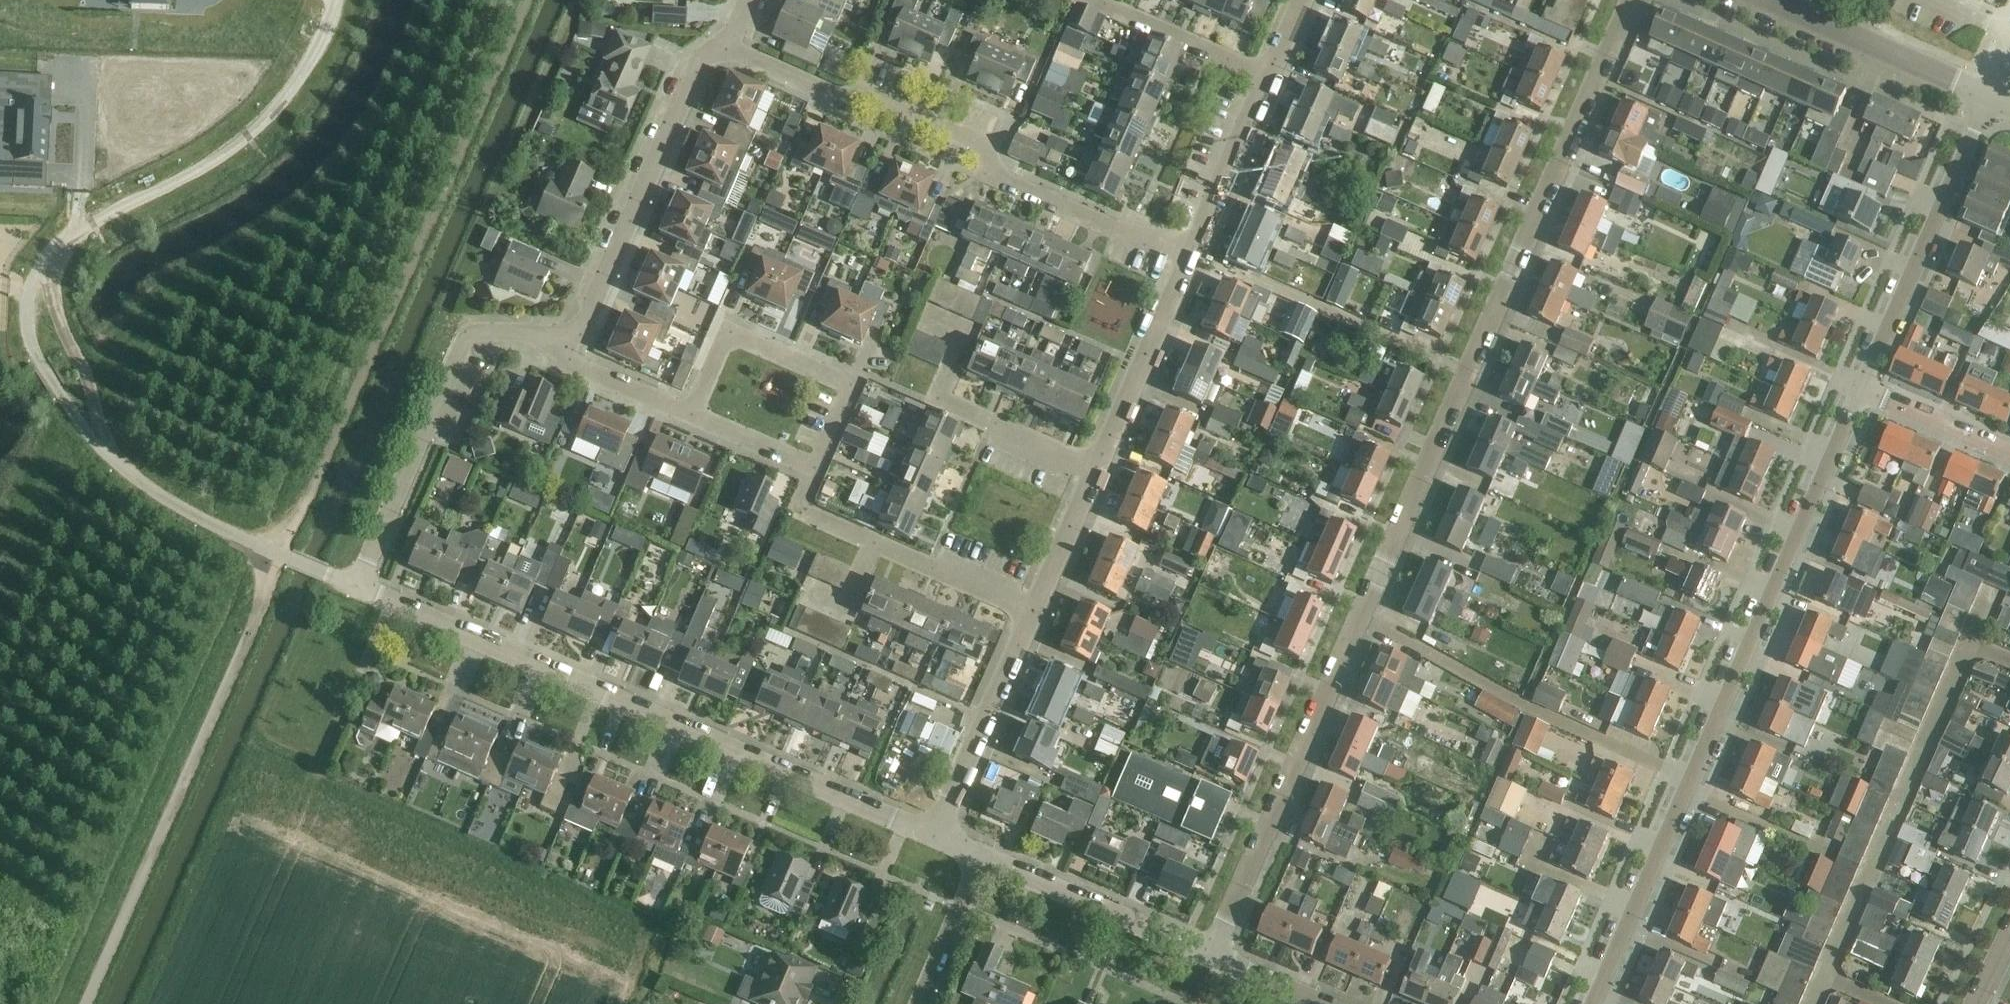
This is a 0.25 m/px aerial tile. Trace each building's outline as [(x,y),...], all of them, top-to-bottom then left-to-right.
[(130,9),(168,10),(168,0),(131,0),(130,9)] [(843,10),(819,0),(805,0),(802,6),(790,0),(788,0),(780,18),(815,33),(820,20),(838,23),(843,10)] [(843,10),(848,0),(819,0),(843,10)] [(908,56),(924,19),(913,14),(918,3),(912,0),(896,0),(886,24),(896,28),(888,47),(908,56)] [(1207,0),(1185,0),(1184,2),(1194,7),(1192,11),(1200,15),(1207,0)] [(1221,19),(1229,0),(1207,0),(1200,15),(1209,19),(1211,15),(1221,19)] [(1270,3),(1263,0),(1229,0),(1221,19),(1231,23),(1229,28),(1254,39),(1270,3)] [(1359,20),(1365,22),(1375,0),(1346,0),(1341,11),(1359,20)] [(1413,1),(1456,20),(1459,12),(1431,0),(1413,0),(1413,1)] [(1492,0),(1466,0),(1488,10),(1492,0)] [(1488,10),(1510,19),(1515,9),(1509,6),(1494,0),(1492,0),(1488,10)] [(1589,0),(1558,0),(1552,13),(1546,11),(1542,21),(1537,19),(1533,29),(1569,45),(1589,0)] [(1400,20),(1405,10),(1387,2),(1383,12),(1400,20)] [(1068,26),(1081,32),(1088,34),(1096,15),(1076,6),(1068,26)] [(653,7),(652,24),(685,26),(686,9),(653,7)] [(1468,9),(1463,20),(1473,25),(1478,14),(1468,9)] [(1515,9),(1510,19),(1533,29),(1537,19),(1515,9)] [(944,27),(924,19),(908,56),(928,65),(937,46),(947,50),(955,32),(962,17),(950,12),(944,27)] [(1647,51),(1671,61),(1690,17),(1680,12),(1678,19),(1664,13),(1647,51)] [(1693,71),(1698,60),(1710,33),(1698,27),(1700,21),(1690,17),(1671,61),(1693,71)] [(817,70),(822,57),(809,47),(815,33),(780,18),(772,37),(786,43),(781,55),(817,70)] [(1119,36),(1126,26),(1115,18),(1108,28),(1119,36)] [(1484,18),(1480,28),(1486,31),(1491,20),(1484,18)] [(1349,60),(1359,36),(1335,25),(1324,50),(1349,60)] [(1063,36),(1059,44),(1078,52),(1085,38),(1066,29),(1063,36)] [(1698,60),(1721,70),(1735,36),(1725,32),(1723,38),(1710,33),(1698,60)] [(1186,54),(1150,38),(1139,33),(1133,48),(1131,53),(1173,71),(1177,61),(1181,64),(1186,54)] [(649,49),(631,41),(617,35),(606,60),(613,64),(606,80),(602,79),(589,108),(624,124),(637,94),(631,91),(649,49)] [(987,91),(1003,53),(984,45),(986,41),(974,36),(973,40),(965,58),(975,62),(966,82),(987,91)] [(1454,36),(1452,41),(1464,46),(1466,41),(1454,36)] [(1721,70),(1743,80),(1755,53),(1743,47),(1745,41),(1735,36),(1721,70)] [(1542,42),(1529,37),(1523,51),(1534,56),(1525,76),(1551,87),(1563,60),(1538,49),(1542,42)] [(1383,58),(1388,48),(1370,41),(1366,51),(1383,58)] [(1120,42),(1118,47),(1131,53),(1133,48),(1120,42)] [(1084,56),(1059,46),(1052,63),(1077,73),(1084,56)] [(1460,68),(1466,54),(1448,47),(1442,61),(1460,68)] [(1338,85),(1349,60),(1324,50),(1314,74),(1338,85)] [(1761,101),(1766,90),(1781,56),(1771,52),(1768,58),(1755,53),(1743,80),(1738,91),(1761,101)] [(1026,85),(1034,66),(1035,63),(1024,58),(1022,62),(1003,53),(987,91),(1007,100),(1016,80),(1026,85)] [(1168,81),(1173,71),(1131,53),(1127,63),(1137,67),(1133,76),(1169,91),(1173,83),(1168,81)] [(1766,90),(1788,100),(1800,73),(1788,67),(1791,61),(1781,56),(1766,90)] [(1077,75),(1052,64),(1045,81),(1069,91),(1077,75)] [(1373,82),(1377,72),(1360,65),(1356,74),(1373,82)] [(1805,120),(1806,121),(1826,76),(1816,72),(1813,78),(1800,73),(1788,100),(1810,109),(1805,120)] [(756,111),(756,110),(764,92),(729,76),(726,84),(724,83),(719,94),(717,94),(756,111)] [(1165,101),(1169,91),(1133,76),(1129,85),(1119,80),(1114,91),(1156,109),(1161,99),(1165,101)] [(1551,87),(1525,76),(1516,97),(1505,92),(1499,105),(1512,110),(1515,103),(1539,114),(1551,87)] [(1826,76),(1806,121),(1827,130),(1821,143),(1837,149),(1852,114),(1840,108),(1847,93),(1833,87),(1835,80),(1826,76)] [(15,141),(13,187),(44,188),(46,164),(48,164),(51,105),(33,104),(35,80),(36,80),(36,78),(0,77),(0,141),(15,141)] [(1433,85),(1421,111),(1432,116),(1444,90),(1433,85)] [(1664,85),(1657,101),(1676,110),(1684,94),(1664,85)] [(1297,112),(1322,123),(1332,128),(1337,114),(1352,121),(1357,110),(1308,88),(1297,112)] [(1042,90),(1037,101),(1059,111),(1064,99),(1042,90)] [(1152,119),(1156,109),(1114,91),(1110,101),(1120,105),(1117,114),(1152,129),(1156,121),(1152,119)] [(748,130),(756,111),(717,94),(717,95),(718,95),(714,106),(716,108),(712,115),(735,125),(730,135),(751,145),(756,133),(748,130)] [(1686,95),(1678,111),(1698,120),(1705,104),(1686,95)] [(1882,144),(1883,145),(1900,108),(1876,98),(1865,124),(1879,130),(1859,174),(1868,178),(1869,176),(1870,177),(1875,164),(1882,147),(1881,147),(1882,144)] [(1032,112),(1050,120),(1054,122),(1059,111),(1037,101),(1032,112)] [(1677,143),(1666,138),(1654,133),(1660,119),(1624,103),(1612,130),(1649,146),(1672,156),(1677,143)] [(1709,108),(1702,122),(1721,131),(1727,116),(1709,108)] [(1900,108),(1883,145),(1892,149),(1897,138),(1910,144),(1921,118),(1900,108)] [(1152,129),(1117,114),(1106,109),(1098,128),(1140,146),(1144,136),(1149,138),(1152,129)] [(1383,109),(1373,136),(1400,146),(1410,120),(1383,109)] [(1793,136),(1799,114),(1789,111),(1783,133),(1793,136)] [(1311,148),(1322,123),(1297,112),(1286,137),(1311,148)] [(1509,118),(1496,112),(1490,126),(1501,131),(1493,151),(1517,162),(1529,136),(1505,125),(1509,118)] [(782,135),(793,140),(802,120),(791,115),(782,135)] [(1415,119),(1408,134),(1417,138),(1424,122),(1415,119)] [(1732,119),(1726,133),(1743,141),(1748,128),(1749,127),(1732,119)] [(1708,147),(1714,135),(1682,120),(1677,132),(1708,147)] [(1135,156),(1140,146),(1098,128),(1093,138),(1104,143),(1100,151),(1136,167),(1140,158),(1135,156)] [(1345,146),(1349,135),(1332,128),(1327,139),(1345,146)] [(1748,128),(1743,141),(1765,151),(1770,138),(1748,128)] [(814,169),(823,173),(840,134),(839,134),(839,135),(828,131),(827,133),(819,129),(809,152),(799,147),(791,166),(789,168),(810,177),(814,169)] [(1649,146),(1612,130),(1600,157),(1638,173),(1649,146)] [(829,185),(850,195),(857,198),(866,177),(848,169),(858,146),(850,143),(851,141),(840,136),(841,135),(840,134),(823,173),(832,177),(829,185)] [(730,171),(734,162),(742,165),(751,145),(730,135),(726,146),(703,136),(700,144),(698,143),(693,154),(691,153),(691,154),(730,171)] [(1044,149),(1043,148),(1016,136),(1008,156),(1034,168),(1039,158),(1057,166),(1062,156),(1044,149)] [(1049,137),(1044,149),(1062,156),(1063,157),(1068,145),(1049,137)] [(1409,142),(1404,153),(1413,157),(1418,146),(1409,142)] [(1967,284),(1977,288),(1983,272),(1993,276),(1998,265),(2009,269),(2009,254),(1995,248),(2000,243),(2002,239),(1998,237),(2009,209),(2009,156),(1993,148),(1986,164),(1990,165),(1986,174),(1982,173),(1976,188),(1979,190),(1975,198),(1972,197),(1965,212),(1969,214),(1964,224),(1982,232),(1979,241),(1985,244),(1980,255),(1961,247),(1949,276),(1967,284)] [(1765,191),(1781,198),(1800,156),(1784,149),(1765,191)] [(1280,150),(1269,175),(1294,186),(1294,185),(1305,162),(1280,150)] [(1834,177),(1836,177),(1846,154),(1836,150),(1826,173),(1834,177)] [(1132,176),(1136,167),(1100,151),(1096,161),(1085,156),(1081,164),(1124,183),(1128,174),(1132,176)] [(1506,189),(1517,162),(1493,151),(1483,172),(1472,167),(1466,181),(1478,186),(1482,179),(1506,189)] [(1904,156),(1895,152),(1888,170),(1875,164),(1870,177),(1891,186),(1897,174),(1902,162),(1904,156)] [(730,171),(691,154),(691,155),(692,155),(687,166),(689,167),(686,175),(709,185),(704,195),(725,205),(738,175),(730,171)] [(771,154),(765,167),(778,173),(784,160),(771,154)] [(1902,162),(1897,174),(1905,177),(1910,165),(1902,162)] [(885,185),(874,181),(866,177),(857,198),(865,201),(877,207),(878,211),(890,216),(894,214),(895,215),(916,168),(915,167),(914,169),(903,164),(902,166),(895,163),(885,185)] [(593,175),(575,167),(567,164),(557,188),(551,185),(538,214),(575,231),(572,239),(573,240),(590,202),(579,198),(583,189),(587,190),(593,175)] [(1124,183),(1081,164),(1076,175),(1088,180),(1083,189),(1119,205),(1124,195),(1119,193),(1124,183)] [(1328,184),(1333,173),(1316,165),(1311,176),(1328,184)] [(1810,166),(1807,175),(1831,185),(1819,211),(1870,234),(1881,209),(1863,201),(1868,191),(1886,199),(1891,186),(1869,176),(1868,178),(1863,189),(1836,177),(1834,177),(1826,173),(1810,166)] [(916,168),(895,215),(898,222),(905,225),(911,222),(925,228),(920,240),(927,243),(934,227),(950,234),(962,208),(947,201),(942,211),(924,202),(933,180),(926,176),(927,174),(916,169),(916,168)] [(1661,188),(1624,172),(1618,186),(1655,203),(1661,188)] [(1749,172),(1741,189),(1752,194),(1760,177),(1749,172)] [(1258,199),(1277,207),(1283,210),(1290,195),(1317,208),(1322,197),(1294,185),(1294,186),(1269,175),(1258,199)] [(1459,227),(1484,238),(1496,211),(1472,200),(1475,193),(1463,188),(1458,202),(1468,207),(1459,227)] [(1645,201),(1616,188),(1610,201),(1621,206),(1618,212),(1636,220),(1645,201)] [(1715,189),(1700,222),(1723,233),(1725,230),(1731,232),(1744,204),(1737,201),(1738,199),(1715,189)] [(1756,193),(1751,203),(1759,206),(1763,196),(1756,193)] [(725,205),(704,195),(699,206),(677,196),(674,203),(671,202),(666,213),(665,213),(704,231),(708,221),(712,223),(718,221),(720,216),(739,224),(744,213),(725,205)] [(1583,196),(1571,222),(1597,233),(1608,207),(1583,196)] [(752,201),(747,214),(757,218),(763,206),(752,201)] [(970,245),(955,280),(960,282),(957,289),(959,290),(962,291),(970,273),(976,258),(995,217),(985,212),(987,208),(977,204),(961,241),(970,245)] [(1784,208),(1780,217),(1790,221),(1793,212),(1784,208)] [(765,210),(760,221),(771,226),(776,215),(765,210)] [(1830,239),(1835,227),(1794,210),(1793,212),(1790,221),(1789,221),(1830,239)] [(1334,227),(1328,239),(1346,247),(1352,235),(1360,217),(1348,212),(1340,229),(1334,227)] [(712,234),(704,231),(665,213),(664,214),(666,215),(661,226),(663,227),(660,235),(682,245),(678,255),(699,264),(712,234)] [(1242,237),(1266,248),(1277,224),(1252,213),(1242,237)] [(1005,221),(995,217),(976,258),(987,263),(991,254),(999,257),(1015,220),(1007,217),(1005,221)] [(1024,224),(1015,220),(999,257),(1008,261),(1004,271),(1013,275),(1032,233),(1022,229),(1024,224)] [(1387,221),(1380,236),(1400,245),(1407,230),(1387,221)] [(1560,249),(1578,257),(1585,260),(1591,248),(1613,258),(1619,243),(1608,238),(1597,233),(1571,222),(1560,249)] [(1613,226),(1610,233),(1608,238),(1619,243),(1621,240),(1625,231),(1613,226)] [(1484,238),(1459,227),(1450,248),(1439,243),(1433,256),(1445,261),(1449,254),(1473,265),(1484,238)] [(1288,228),(1283,239),(1301,247),(1306,236),(1288,228)] [(1625,231),(1621,240),(1637,247),(1640,238),(1625,231)] [(1042,238),(1032,233),(1013,275),(1024,280),(1029,270),(1036,273),(1053,237),(1044,233),(1042,238)] [(825,236),(819,248),(830,253),(836,240),(825,236)] [(1062,241),(1053,237),(1036,273),(1045,278),(1041,288),(1051,292),(1070,250),(1060,245),(1062,241)] [(1255,273),(1266,248),(1242,237),(1231,262),(1255,273)] [(1320,257),(1338,265),(1346,247),(1328,239),(1323,251),(1320,257)] [(1380,239),(1373,255),(1383,259),(1390,243),(1380,239)] [(1851,278),(1863,251),(1838,240),(1832,254),(1818,248),(1805,279),(1836,293),(1844,274),(1851,278)] [(512,243),(502,268),(494,286),(510,293),(511,290),(537,301),(543,287),(549,274),(535,267),(541,255),(522,247),(512,243)] [(753,251),(745,269),(756,274),(746,296),(754,300),(753,302),(764,307),(764,308),(764,309),(781,270),(785,261),(786,258),(777,254),(767,250),(766,253),(754,248),(753,251)] [(1082,275),(1092,279),(1101,258),(1082,249),(1080,254),(1070,250),(1051,292),(1061,296),(1066,285),(1076,289),(1082,275)] [(1290,271),(1295,260),(1277,252),(1272,263),(1290,271)] [(1357,252),(1350,267),(1364,273),(1370,258),(1357,252)] [(639,273),(677,290),(686,272),(694,275),(699,264),(678,255),(673,265),(651,255),(647,263),(645,262),(640,273),(639,273)] [(876,259),(873,268),(885,273),(889,265),(876,259)] [(781,270),(764,309),(765,309),(765,307),(776,312),(778,310),(785,313),(795,291),(806,295),(813,277),(815,274),(803,269),(785,261),(781,270)] [(1421,274),(1412,296),(1426,302),(1451,313),(1463,287),(1439,276),(1442,269),(1430,263),(1425,276),(1421,274)] [(1579,275),(1571,272),(1553,264),(1541,291),(1566,302),(1565,303),(1588,313),(1594,300),(1572,291),(1579,275)] [(1729,267),(1726,273),(1725,272),(1718,287),(1729,292),(1738,271),(1729,267)] [(1800,281),(1777,271),(1771,282),(1794,293),(1800,281)] [(656,304),(652,314),(673,324),(678,312),(669,309),(677,290),(639,273),(638,274),(640,274),(635,286),(637,287),(634,294),(656,304)] [(730,308),(738,276),(726,273),(718,305),(730,308)] [(980,278),(970,273),(962,291),(970,295),(972,296),(980,278)] [(1225,274),(1211,306),(1240,319),(1250,323),(1258,304),(1265,307),(1271,294),(1225,274)] [(1697,276),(1681,311),(1693,316),(1708,282),(1697,276)] [(829,284),(821,302),(831,307),(822,329),(829,332),(829,335),(839,340),(839,341),(840,341),(857,302),(848,299),(851,290),(830,281),(829,284)] [(928,302),(939,307),(948,285),(937,281),(928,302)] [(1303,292),(1321,300),(1325,290),(1307,283),(1303,292)] [(1334,283),(1326,303),(1340,310),(1349,289),(1334,283)] [(857,302),(840,341),(840,342),(841,340),(852,345),(853,343),(861,346),(870,324),(881,328),(889,310),(890,307),(880,303),(885,292),(865,284),(857,302)] [(959,290),(957,289),(948,285),(939,307),(950,312),(959,290)] [(992,296),(1002,300),(1007,290),(997,285),(992,296)] [(1724,327),(1729,317),(1748,326),(1758,304),(1729,292),(1718,287),(1704,318),(1724,327)] [(970,295),(962,291),(959,290),(950,312),(961,317),(970,295)] [(1018,294),(1007,290),(1002,300),(1013,305),(1018,294)] [(1952,300),(1949,298),(1930,290),(1926,301),(1932,304),(1947,311),(1952,300)] [(1530,317),(1548,325),(1555,328),(1565,303),(1566,302),(1541,291),(1530,317)] [(1803,324),(1828,335),(1839,310),(1800,293),(1796,303),(1810,309),(1803,324)] [(961,317),(972,322),(981,300),(972,296),(970,295),(961,317)] [(1409,295),(1400,315),(1406,318),(1400,332),(1412,337),(1415,330),(1439,340),(1451,313),(1426,302),(1412,296),(1409,295)] [(692,318),(712,322),(716,301),(696,297),(692,318)] [(993,305),(981,300),(972,322),(983,327),(993,305)] [(1029,312),(1040,317),(1045,306),(1034,301),(1029,312)] [(1926,301),(1921,310),(1928,313),(1932,304),(1926,301)] [(1292,304),(1278,336),(1302,346),(1316,314),(1292,304)] [(1055,310),(1045,306),(1040,317),(1050,321),(1055,310)] [(1211,306),(1201,330),(1229,343),(1240,319),(1211,306)] [(1001,321),(1012,326),(1017,315),(1006,310),(1001,321)] [(1667,337),(1681,343),(1692,318),(1679,312),(1667,337)] [(613,332),(612,333),(651,350),(655,341),(663,345),(673,324),(652,314),(647,325),(625,315),(621,323),(619,322),(614,333),(613,332)] [(1012,326),(1022,331),(1027,320),(1017,315),(1012,326)] [(1689,351),(1699,355),(1723,365),(1735,346),(1720,339),(1724,329),(1703,320),(1689,351)] [(2009,352),(2009,333),(1987,322),(1978,337),(2009,352)] [(1817,360),(1828,335),(1803,324),(1797,339),(1783,333),(1778,343),(1817,360)] [(1039,338),(1049,342),(1054,331),(1043,327),(1039,338)] [(1917,387),(1927,363),(1931,352),(1917,346),(1923,331),(1913,327),(1891,376),(1917,387)] [(1586,358),(1593,342),(1567,330),(1560,345),(1586,358)] [(1049,342),(1060,347),(1065,336),(1054,331),(1049,342)] [(916,359),(926,337),(915,332),(905,354),(916,359)] [(1960,332),(1955,344),(1970,351),(1971,349),(1975,339),(1960,332)] [(608,354),(643,369),(657,376),(661,365),(647,359),(651,350),(612,333),(612,334),(614,334),(609,345),(611,346),(608,354)] [(982,342),(974,360),(966,379),(975,383),(977,378),(987,383),(1006,340),(995,335),(991,346),(982,342)] [(927,364),(937,342),(926,337),(916,359),(927,364)] [(1243,348),(1239,357),(1255,364),(1259,355),(1263,345),(1247,338),(1242,348),(1243,348)] [(1975,339),(1971,349),(1979,353),(1984,341),(1976,338),(1975,339)] [(1016,344),(1006,340),(987,383),(997,387),(995,391),(1004,396),(1020,359),(1011,355),(1016,344)] [(938,369),(948,346),(937,342),(927,364),(938,369)] [(1076,354),(1079,356),(1086,359),(1091,348),(1081,343),(1076,354)] [(1291,370),(1302,348),(1291,343),(1280,365),(1291,370)] [(1373,345),(1368,357),(1381,363),(1386,351),(1373,345)] [(1512,373),(1537,383),(1549,356),(1524,345),(1512,373)] [(1183,370),(1211,383),(1222,359),(1194,347),(1183,370)] [(1097,364),(1102,353),(1091,348),(1086,359),(1097,364)] [(1572,367),(1577,357),(1559,348),(1554,358),(1572,367)] [(1015,395),(1024,399),(1043,356),(1032,352),(1028,362),(1020,359),(1004,396),(1013,399),(1015,395)] [(1259,355),(1255,364),(1261,367),(1265,358),(1259,355)] [(1698,376),(1705,360),(1694,355),(1688,371),(1698,376)] [(1927,363),(1917,387),(1942,398),(1958,360),(1948,355),(1942,370),(1927,363)] [(1032,408),(1041,412),(1058,375),(1048,371),(1052,361),(1043,356),(1024,399),(1035,403),(1032,408)] [(1261,367),(1255,364),(1239,357),(1233,368),(1274,387),(1279,375),(1261,367)] [(1782,374),(1775,389),(1799,400),(1810,374),(1772,357),(1768,367),(1782,374)] [(1306,360),(1301,371),(1310,375),(1315,363),(1310,361),(1307,359),(1306,360)] [(682,363),(671,387),(682,392),(693,368),(682,363)] [(1973,366),(1964,386),(1956,404),(1981,415),(1991,391),(1997,376),(1973,366)] [(1080,372),(1071,368),(1066,379),(1058,375),(1041,412),(1050,416),(1052,411),(1062,415),(1080,372)] [(1397,369),(1386,394),(1411,405),(1422,380),(1397,369)] [(1211,383),(1183,370),(1173,395),(1214,412),(1210,421),(1232,431),(1237,419),(1215,409),(1224,388),(1211,383)] [(1357,382),(1374,390),(1380,379),(1363,371),(1357,382)] [(1091,377),(1080,372),(1062,415),(1072,420),(1070,424),(1080,429),(1095,393),(1086,388),(1091,377)] [(1560,393),(1548,388),(1537,383),(1512,373),(1500,399),(1526,410),(1532,395),(1555,405),(1560,393)] [(1554,375),(1548,388),(1560,393),(1566,380),(1554,375)] [(506,400),(497,425),(515,432),(521,435),(549,446),(559,422),(546,416),(556,392),(528,381),(517,405),(506,400)] [(874,382),(870,395),(888,401),(893,389),(874,382)] [(1711,385),(1704,401),(1717,407),(1724,391),(1711,385)] [(1750,408),(1770,416),(1788,424),(1799,400),(1775,389),(1769,404),(1754,398),(1750,408)] [(1981,415),(2007,426),(2009,419),(2009,399),(1991,391),(1981,415)] [(1679,418),(1688,398),(1674,392),(1665,411),(1679,418)] [(1347,405),(1364,413),(1369,402),(1352,394),(1347,405)] [(1411,405),(1386,394),(1375,418),(1400,429),(1411,405)] [(1746,405),(1723,395),(1718,406),(1741,416),(1746,405)] [(1282,401),(1276,414),(1292,421),(1298,408),(1282,401)] [(1266,433),(1275,411),(1255,402),(1246,425),(1266,433)] [(890,407),(886,416),(898,422),(902,412),(890,407)] [(623,475),(630,459),(638,441),(626,436),(631,424),(615,418),(615,420),(589,409),(576,440),(602,450),(596,463),(623,475)] [(1362,414),(1350,409),(1343,424),(1355,429),(1362,414)] [(1726,462),(1764,479),(1775,454),(1745,441),(1752,424),(1719,410),(1711,427),(1737,438),(1726,462)] [(1199,426),(1184,419),(1166,411),(1155,434),(1184,447),(1190,431),(1196,434),(1199,426)] [(912,418),(908,427),(951,446),(955,437),(960,439),(964,429),(928,413),(924,423),(912,418)] [(1574,427),(1548,414),(1542,427),(1568,439),(1574,427)] [(886,416),(880,428),(892,433),(898,422),(886,416)] [(1518,429),(1510,425),(1492,417),(1480,444),(1506,455),(1517,460),(1528,465),(1545,472),(1551,459),(1512,442),(1518,429)] [(1206,431),(1228,441),(1234,444),(1239,434),(1232,431),(1210,421),(1206,431)] [(1629,424),(1626,434),(1643,441),(1647,432),(1629,424)] [(915,442),(911,451),(947,468),(951,459),(946,457),(951,446),(908,427),(904,438),(915,442)] [(842,443),(866,454),(873,438),(849,428),(842,443)] [(1874,467),(1884,471),(1890,457),(1905,464),(1902,472),(1903,472),(1917,439),(1891,428),(1874,467)] [(1555,451),(1560,438),(1540,430),(1535,442),(1555,451)] [(1654,431),(1640,461),(1664,472),(1678,442),(1654,431)] [(1155,434),(1145,459),(1185,476),(1191,462),(1196,452),(1184,447),(1155,434)] [(1349,448),(1340,468),(1351,473),(1376,484),(1388,457),(1364,447),(1367,439),(1355,434),(1349,448)] [(694,496),(700,481),(708,463),(683,452),(684,449),(658,438),(649,458),(638,453),(630,472),(624,487),(643,495),(650,478),(694,496)] [(1903,472),(1917,478),(1914,484),(1924,489),(1941,450),(1917,439),(1903,472)] [(1196,452),(1216,461),(1221,451),(1200,442),(1196,452)] [(1494,482),(1506,455),(1480,444),(1468,471),(1494,482)] [(1697,460),(1721,466),(1725,453),(1700,446),(1697,460)] [(896,456),(892,464),(935,483),(939,474),(943,476),(947,468),(911,451),(907,460),(896,456)] [(887,452),(883,461),(892,464),(896,456),(887,452)] [(1216,461),(1196,452),(1191,462),(1236,483),(1240,473),(1216,462),(1216,461)] [(869,455),(864,465),(876,470),(880,460),(869,455)] [(1955,485),(1970,492),(1980,467),(1956,456),(1939,495),(1948,500),(1955,485)] [(451,458),(447,468),(468,477),(472,467),(451,458)] [(1523,478),(1528,465),(1517,460),(1511,473),(1523,478)] [(1715,487),(1735,496),(1753,504),(1764,479),(1726,462),(1715,487)] [(894,489),(931,505),(935,496),(930,494),(935,483),(892,464),(887,475),(898,480),(894,489)] [(1628,493),(1643,500),(1647,491),(1642,489),(1650,469),(1640,465),(1628,493)] [(1989,517),(1998,497),(2006,478),(1980,467),(1970,492),(1985,498),(1978,513),(1989,517)] [(543,473),(535,490),(552,497),(559,480),(543,473)] [(1364,511),(1376,484),(1351,473),(1342,494),(1331,489),(1318,483),(1313,496),(1337,507),(1340,500),(1364,511)] [(748,477),(740,496),(734,511),(748,517),(743,530),(762,538),(777,503),(766,498),(771,487),(742,474),(742,475),(748,477)] [(1127,498),(1154,511),(1161,497),(1167,500),(1171,490),(1137,475),(1127,498)] [(837,487),(827,482),(821,495),(831,499),(837,487)] [(857,482),(853,493),(864,497),(869,487),(857,482)] [(1700,506),(1706,492),(1684,482),(1678,496),(1700,506)] [(1883,514),(1890,497),(1866,487),(1859,503),(1883,514)] [(931,505),(894,489),(890,498),(879,493),(875,502),(918,521),(922,511),(927,513),(931,505)] [(1485,501),(1478,498),(1460,489),(1448,516),(1474,527),(1485,501)] [(500,490),(496,499),(504,502),(508,493),(500,490)] [(913,531),(918,521),(875,502),(864,497),(853,493),(848,503),(882,517),(878,527),(914,543),(918,533),(913,531)] [(1903,523),(1916,529),(1927,502),(1915,497),(1903,523)] [(1116,523),(1135,531),(1148,537),(1153,527),(1148,525),(1154,511),(1127,498),(1116,523)] [(1929,535),(1941,508),(1927,502),(1916,529),(1929,535)] [(1205,522),(1201,532),(1215,538),(1220,528),(1228,510),(1228,509),(1214,503),(1205,522)] [(1689,508),(1684,519),(1697,524),(1737,542),(1747,519),(1729,511),(1719,506),(1713,518),(1689,508)] [(685,509),(678,528),(691,533),(699,515),(685,509)] [(1318,549),(1343,559),(1355,533),(1331,522),(1333,516),(1321,510),(1316,523),(1327,528),(1318,549)] [(1232,511),(1217,543),(1235,552),(1251,520),(1238,514),(1232,511)] [(1855,511),(1844,536),(1868,547),(1875,532),(1888,538),(1893,528),(1855,511)] [(1672,513),(1667,524),(1671,526),(1669,531),(1690,540),(1687,546),(1699,551),(1699,552),(1709,556),(1727,564),(1737,542),(1697,524),(1684,519),(1672,513)] [(1474,527),(1448,516),(1437,543),(1462,554),(1474,527)] [(1179,522),(1168,517),(1164,526),(1175,532),(1179,522)] [(1490,519),(1485,532),(1497,538),(1503,524),(1490,519)] [(422,538),(427,526),(416,521),(401,556),(412,560),(409,568),(431,577),(444,547),(422,538)] [(1661,544),(1630,531),(1630,530),(1611,522),(1593,565),(1606,571),(1620,539),(1624,540),(1620,549),(1653,564),(1661,544)] [(617,527),(612,539),(623,543),(628,531),(617,527)] [(1938,527),(1934,535),(1946,540),(1949,532),(1938,527)] [(1668,530),(1662,544),(1684,554),(1687,546),(1690,540),(1669,531),(1668,530)] [(468,584),(476,566),(480,559),(491,564),(495,556),(483,550),(488,537),(477,533),(462,537),(451,532),(444,547),(431,577),(454,587),(457,580),(468,584)] [(1492,550),(1497,538),(1485,532),(1480,545),(1492,550)] [(1203,561),(1214,540),(1202,534),(1191,555),(1203,561)] [(1844,536),(1833,561),(1876,580),(1886,555),(1868,547),(1844,536)] [(1109,539),(1099,563),(1127,575),(1137,551),(1109,539)] [(551,545),(538,574),(534,582),(546,588),(559,559),(563,550),(551,545)] [(780,559),(806,574),(814,560),(789,545),(780,559)] [(1238,549),(1235,555),(1246,561),(1249,554),(1238,549)] [(1331,586),(1343,559),(1318,549),(1309,570),(1297,565),(1292,578),(1304,583),(1307,576),(1331,586)] [(1959,552),(1952,569),(1951,569),(1946,579),(1959,585),(1979,594),(1983,585),(1984,583),(1963,574),(1972,554),(1971,554),(1970,557),(1959,552)] [(817,554),(808,576),(818,580),(828,559),(817,554)] [(1986,586),(1996,565),(1972,554),(1963,574),(1984,583),(1983,585),(1986,586)] [(476,597),(498,606),(518,560),(507,555),(500,572),(489,567),(476,597)] [(730,571),(735,560),(724,555),(719,566),(730,571)] [(1160,567),(1186,578),(1191,566),(1165,555),(1160,567)] [(1488,557),(1481,573),(1511,586),(1518,571),(1488,557)] [(571,564),(559,559),(546,588),(558,593),(571,564)] [(818,580),(829,585),(839,563),(828,559),(818,580)] [(1211,559),(1206,571),(1216,575),(1221,563),(1211,559)] [(518,560),(498,606),(521,616),(529,598),(534,586),(522,581),(529,565),(518,560)] [(1667,570),(1677,574),(1691,580),(1685,594),(1709,605),(1721,579),(1696,568),(1696,570),(1672,560),(1667,570)] [(1417,588),(1441,599),(1453,573),(1428,562),(1417,588)] [(841,591),(851,569),(839,563),(829,585),(841,591)] [(1088,587),(1107,595),(1116,599),(1127,575),(1099,563),(1088,587)] [(1997,591),(2006,569),(1996,565),(1986,586),(1997,591)] [(2009,589),(2009,570),(2006,569),(1997,591),(2007,595),(2009,589)] [(718,571),(713,582),(725,587),(730,576),(718,571)] [(1143,571),(1139,581),(1152,586),(1156,576),(1143,571)] [(1816,600),(1834,608),(1852,616),(1865,585),(1850,578),(1847,583),(1827,574),(1816,600)] [(1506,599),(1511,589),(1481,575),(1476,586),(1506,599)] [(1933,577),(1922,601),(1943,611),(1954,587),(1933,577)] [(871,619),(867,629),(877,634),(896,592),(886,587),(888,583),(878,578),(862,615),(871,619)] [(1701,623),(1683,615),(1656,604),(1661,594),(1626,578),(1618,595),(1655,612),(1653,617),(1650,615),(1645,628),(1691,648),(1701,623)] [(1148,596),(1152,586),(1139,581),(1135,591),(1148,596)] [(1294,604),(1285,624),(1310,635),(1322,608),(1298,598),(1301,590),(1288,585),(1283,599),(1294,604)] [(1959,585),(1954,596),(1974,605),(1979,594),(1959,585)] [(1430,626),(1437,609),(1441,599),(1417,588),(1405,615),(1430,626)] [(1576,599),(1579,600),(1589,604),(1593,595),(1581,589),(1576,599)] [(901,631),(916,595),(908,591),(906,596),(896,592),(877,634),(879,635),(883,637),(886,638),(891,626),(901,631)] [(583,593),(578,605),(565,635),(588,645),(591,638),(603,642),(614,616),(626,621),(629,612),(583,593)] [(1474,614),(1478,603),(1479,602),(1461,593),(1455,605),(1466,610),(1474,614)] [(1881,600),(1896,607),(1928,622),(1932,614),(1885,593),(1881,600)] [(914,650),(933,608),(923,604),(925,599),(916,595),(901,631),(909,634),(904,646),(914,650)] [(543,626),(565,635),(578,605),(556,596),(543,626)] [(1954,596),(1949,607),(1969,616),(1974,605),(1954,596)] [(1579,600),(1564,633),(1579,639),(1594,606),(1589,604),(1579,600)] [(1081,603),(1071,627),(1099,639),(1109,616),(1081,603)] [(1466,610),(1455,605),(1449,618),(1460,623),(1461,620),(1466,610)] [(805,610),(798,607),(789,629),(796,632),(805,610)] [(1949,607),(1944,618),(1964,627),(1969,616),(1949,607)] [(929,643),(937,647),(953,611),(945,608),(943,612),(933,608),(914,650),(924,654),(929,643)] [(796,632),(806,636),(816,614),(805,610),(796,632)] [(1466,610),(1461,620),(1471,625),(1476,615),(1474,614),(1466,610)] [(941,662),(951,667),(969,624),(960,620),(962,615),(953,611),(937,647),(946,651),(941,662)] [(806,636),(817,641),(827,619),(816,614),(806,636)] [(1810,614),(1799,640),(1823,651),(1830,636),(1843,642),(1848,631),(1810,614)] [(1938,633),(1939,629),(1943,620),(1935,616),(1929,629),(1938,633)] [(1944,618),(1943,620),(1939,629),(1960,638),(1964,627),(1944,618)] [(817,641),(829,646),(838,624),(827,619),(817,641)] [(651,620),(645,633),(632,664),(656,675),(659,667),(669,671),(684,637),(675,633),(676,630),(674,626),(666,622),(661,624),(651,620)] [(624,624),(618,637),(610,655),(632,664),(645,633),(624,624)] [(850,629),(838,624),(829,646),(841,651),(850,629)] [(980,629),(969,624),(951,667),(961,671),(966,660),(976,664),(986,641),(991,630),(992,628),(982,624),(980,629)] [(1265,640),(1258,653),(1271,659),(1274,651),(1298,662),(1310,635),(1285,624),(1276,645),(1265,640)] [(1099,655),(1093,653),(1099,639),(1071,627),(1060,651),(1094,666),(1099,655)] [(1184,628),(1170,658),(1185,665),(1193,648),(1196,649),(1202,637),(1184,628)] [(1680,673),(1691,648),(1645,628),(1644,629),(1667,638),(1660,653),(1645,647),(1641,657),(1680,673)] [(1477,629),(1473,639),(1487,645),(1491,635),(1477,629)] [(1939,629),(1938,633),(1934,640),(1955,649),(1960,638),(1939,629)] [(991,630),(986,641),(995,645),(1000,634),(991,630)] [(770,631),(765,642),(787,651),(791,640),(770,631)] [(1128,639),(1116,633),(1111,645),(1145,660),(1152,644),(1130,634),(1128,639)] [(1579,639),(1564,633),(1549,667),(1571,677),(1586,644),(1578,641),(1579,639)] [(879,635),(875,644),(884,647),(888,639),(886,638),(883,637),(879,635)] [(669,671),(681,677),(678,684),(700,694),(713,664),(691,654),(693,649),(696,642),(684,637),(669,671)] [(1616,639),(1609,653),(1633,663),(1639,650),(1616,639)] [(791,652),(801,656),(806,645),(796,640),(791,652)] [(1799,640),(1788,665),(1852,693),(1863,668),(1823,651),(1799,640)] [(1934,640),(1929,652),(1950,660),(1955,649),(1934,640)] [(817,650),(806,645),(801,656),(812,661),(817,650)] [(854,657),(864,662),(869,650),(859,646),(854,657)] [(719,651),(714,664),(713,664),(700,694),(723,704),(727,696),(738,701),(758,654),(746,649),(741,660),(719,651)] [(1383,649),(1372,676),(1397,687),(1408,692),(1410,693),(1420,697),(1425,684),(1414,679),(1420,666),(1408,660),(1383,649)] [(880,655),(869,650),(864,662),(875,667),(880,655)] [(1929,652),(1925,663),(1945,671),(1950,660),(1929,652)] [(1604,665),(1627,676),(1633,663),(1609,653),(1604,665)] [(828,668),(839,672),(844,661),(833,657),(828,668)] [(1911,659),(1900,684),(1913,689),(1916,683),(1920,673),(1924,664),(1911,659)] [(1250,674),(1240,695),(1252,700),(1277,711),(1289,684),(1264,673),(1268,666),(1255,660),(1250,674)] [(854,666),(844,661),(839,672),(849,677),(854,666)] [(891,674),(901,678),(906,667),(896,663),(891,674)] [(1941,682),(1945,671),(1925,663),(1924,664),(1920,673),(1941,682)] [(917,672),(906,667),(901,678),(912,683),(917,672)] [(1994,688),(1999,675),(1977,667),(1972,680),(1994,688)] [(783,668),(778,680),(769,676),(753,711),(764,716),(766,711),(775,715),(794,673),(783,668)] [(1077,680),(1070,677),(1052,669),(1041,694),(1066,705),(1077,680)] [(1149,690),(1126,680),(1101,669),(1096,679),(1144,701),(1149,690)] [(1520,687),(1530,691),(1536,676),(1526,672),(1520,687)] [(784,724),(792,728),(808,691),(799,687),(803,677),(794,673),(775,715),(786,720),(784,724)] [(866,684),(877,689),(881,678),(870,673),(866,684)] [(1941,682),(1920,673),(1916,683),(1936,692),(1941,682)] [(925,675),(920,686),(928,690),(933,679),(925,675)] [(1633,675),(1629,685),(1622,700),(1660,717),(1672,692),(1633,675)] [(1372,676),(1360,703),(1378,711),(1385,714),(1387,710),(1400,715),(1403,708),(1408,697),(1410,693),(1408,692),(1397,687),(1372,676)] [(887,693),(891,682),(881,678),(877,689),(887,693)] [(928,690),(939,695),(944,684),(933,679),(928,690)] [(1781,679),(1770,705),(1795,715),(1816,725),(1828,695),(1807,685),(1805,690),(1781,679)] [(1932,702),(1936,692),(1916,683),(1913,689),(1911,693),(1932,702)] [(808,691),(792,728),(801,732),(803,728),(813,732),(832,689),(820,684),(816,695),(808,691)] [(939,695),(959,703),(964,692),(944,684),(939,695)] [(1879,694),(1873,710),(1881,715),(1885,717),(1886,717),(1885,720),(1897,725),(1902,714),(1907,704),(1911,693),(1913,689),(1900,684),(1894,698),(1879,694)] [(1101,704),(1105,693),(1087,685),(1083,696),(1101,704)] [(1542,685),(1534,703),(1560,714),(1567,696),(1542,685)] [(832,689),(813,732),(823,736),(821,741),(830,745),(846,708),(836,703),(841,693),(832,689)] [(400,733),(416,696),(403,691),(402,694),(394,691),(384,712),(370,706),(365,717),(359,715),(357,721),(353,719),(349,728),(375,739),(390,745),(395,743),(400,733)] [(1927,713),(1932,702),(1911,693),(1907,704),(1927,713)] [(1959,703),(1977,711),(1981,701),(1964,693),(1959,703)] [(744,694),(739,705),(750,710),(755,699),(744,694)] [(1055,729),(1066,705),(1041,694),(1030,718),(1055,729)] [(1476,707),(1511,726),(1519,713),(1484,694),(1476,707)] [(413,756),(425,761),(426,761),(426,759),(440,727),(429,722),(435,708),(428,705),(429,702),(416,696),(400,733),(419,742),(413,756)] [(1232,715),(1225,729),(1238,734),(1241,727),(1265,737),(1277,711),(1252,700),(1243,720),(1232,715)] [(1660,717),(1622,700),(1611,725),(1650,742),(1660,717)] [(840,744),(850,748),(869,706),(859,701),(855,711),(846,708),(830,745),(838,748),(840,744)] [(1923,723),(1927,713),(1907,704),(1902,714),(1923,723)] [(1760,729),(1778,737),(1805,749),(1816,725),(1795,715),(1770,705),(1760,729)] [(879,710),(870,706),(869,706),(850,748),(860,753),(858,757),(868,761),(884,725),(874,721),(879,710)] [(1145,706),(1133,735),(1128,745),(1148,753),(1153,742),(1144,738),(1156,711),(1145,706)] [(1090,728),(1095,717),(1077,709),(1072,719),(1090,728)] [(1918,734),(1923,723),(1902,714),(1897,725),(1918,734)] [(1353,717),(1342,744),(1367,755),(1379,729),(1353,717)] [(1404,742),(1429,751),(1424,763),(1443,770),(1452,745),(1428,737),(1433,724),(1413,717),(1404,742)] [(440,727),(426,759),(457,772),(478,723),(465,718),(464,721),(457,718),(450,732),(440,727)] [(1549,727),(1528,718),(1515,747),(1551,763),(1555,755),(1540,749),(1549,727)] [(1918,734),(1897,725),(1885,720),(1884,720),(1879,731),(1892,737),(1913,746),(1918,734)] [(457,772),(477,781),(488,786),(500,759),(490,754),(498,735),(490,732),(491,729),(478,723),(457,772)] [(1946,736),(1970,748),(1976,737),(1952,724),(1946,736)] [(1052,737),(1045,734),(1026,726),(1013,756),(1065,779),(1060,790),(1094,806),(1102,788),(1052,766),(1057,756),(1046,751),(1052,737)] [(1913,746),(1892,737),(1879,731),(1871,749),(1884,755),(1887,748),(1908,757),(1913,746)] [(1496,732),(1492,740),(1502,745),(1506,737),(1496,732)] [(1970,748),(1946,736),(1939,749),(1964,761),(1970,748)] [(1970,748),(1993,760),(2009,768),(2009,739),(2004,736),(1998,749),(1975,738),(1970,748)] [(1213,737),(1200,766),(1219,775),(1225,778),(1244,786),(1257,756),(1239,748),(1232,745),(1217,738),(1213,737)] [(1491,739),(1480,762),(1493,768),(1504,745),(1502,745),(1492,740),(1491,739)] [(500,759),(488,786),(499,791),(504,779),(525,788),(541,750),(528,745),(527,748),(519,744),(511,763),(500,759)] [(1330,771),(1348,779),(1355,782),(1363,763),(1375,768),(1372,773),(1384,778),(1390,765),(1379,760),(1367,755),(1342,744),(1330,771)] [(1753,744),(1742,770),(1766,780),(1782,787),(1793,761),(1753,744)] [(1384,747),(1379,760),(1390,765),(1396,753),(1384,747)] [(1903,768),(1908,757),(1887,748),(1884,755),(1882,759),(1903,768)] [(1964,760),(1987,771),(1981,783),(1989,787),(2007,796),(2009,790),(2009,768),(1993,760),(1970,748),(1964,760)] [(554,814),(560,801),(568,783),(554,776),(560,762),(552,759),(554,756),(541,750),(525,788),(545,796),(540,808),(554,814)] [(1511,783),(1524,755),(1513,750),(1500,778),(1511,783)] [(1408,754),(1400,779),(1423,787),(1431,762),(1408,754)] [(1190,776),(1189,781),(1130,755),(1111,799),(1211,842),(1230,798),(1202,787),(1204,782),(1190,776)] [(1604,774),(1599,787),(1625,798),(1635,776),(1595,759),(1591,768),(1604,774)] [(1898,780),(1903,768),(1882,759),(1877,771),(1898,780)] [(1931,767),(1928,774),(1929,774),(1938,779),(1938,778),(1942,771),(1931,767)] [(1495,788),(1502,773),(1492,769),(1486,784),(1495,788)] [(1742,770),(1731,794),(1750,802),(1769,810),(1774,800),(1760,795),(1766,780),(1742,770)] [(1893,791),(1898,780),(1877,771),(1872,782),(1893,791)] [(1944,797),(1950,784),(1938,779),(1929,774),(1928,774),(1922,787),(1944,797)] [(591,834),(597,821),(598,822),(614,785),(595,777),(592,783),(582,779),(563,822),(591,834)] [(1515,822),(1528,792),(1501,780),(1488,810),(1507,818),(1512,820),(1515,822)] [(1029,818),(1041,791),(1043,785),(1032,781),(1029,786),(1021,782),(1013,799),(997,792),(986,816),(1014,828),(1020,814),(1029,818)] [(1850,794),(1864,800),(1870,787),(1856,781),(1850,794)] [(1888,803),(1893,791),(1872,782),(1870,787),(1867,793),(1888,803)] [(1364,795),(1396,810),(1401,798),(1369,783),(1364,795)] [(1562,805),(1567,793),(1545,784),(1541,796),(1562,805)] [(614,785),(598,822),(616,829),(611,841),(621,846),(624,840),(625,840),(635,817),(625,813),(633,793),(614,785)] [(1324,786),(1312,812),(1337,824),(1349,797),(1324,786)] [(1576,804),(1597,813),(1615,821),(1625,798),(1599,787),(1594,798),(1581,793),(1576,804)] [(1888,803),(1867,793),(1862,805),(1883,814),(1888,803)] [(1396,810),(1364,795),(1358,807),(1390,821),(1396,810)] [(1999,813),(1980,805),(1962,797),(1956,810),(1950,823),(1963,828),(1963,829),(1987,840),(1999,813)] [(1099,830),(1111,804),(1101,799),(1089,825),(1099,830)] [(1079,841),(1083,831),(1092,809),(1073,801),(1067,815),(1044,805),(1031,835),(1060,848),(1066,835),(1079,841)] [(649,812),(639,808),(635,817),(625,840),(639,846),(642,844),(643,841),(657,847),(673,810),(653,802),(649,812)] [(1878,825),(1883,814),(1862,805),(1857,816),(1878,825)] [(680,872),(683,865),(684,865),(698,833),(688,828),(692,819),(673,810),(657,847),(651,859),(680,872)] [(1507,818),(1488,810),(1482,822),(1501,830),(1507,818)] [(1300,839),(1318,847),(1326,850),(1332,836),(1354,846),(1360,833),(1348,828),(1337,824),(1312,812),(1300,839)] [(1842,844),(1852,820),(1837,814),(1827,837),(1842,844)] [(1348,828),(1360,833),(1366,821),(1354,816),(1348,828)] [(1873,837),(1878,825),(1857,816),(1852,828),(1873,837)] [(1609,836),(1591,828),(1570,818),(1566,828),(1578,834),(1573,847),(1599,858),(1609,836)] [(1534,830),(1515,822),(1512,820),(1499,849),(1521,859),(1534,830)] [(1797,822),(1792,833),(1810,841),(1815,830),(1797,822)] [(1938,848),(1958,857),(1976,865),(1987,840),(1963,829),(1963,828),(1950,823),(1950,822),(1938,848)] [(1719,823),(1708,848),(1748,866),(1756,869),(1770,837),(1745,826),(1742,833),(1719,823)] [(1903,827),(1898,839),(1905,842),(1913,846),(1928,853),(1934,839),(1904,825),(1903,827)] [(684,865),(695,870),(698,871),(702,870),(703,866),(716,872),(731,836),(712,827),(708,837),(698,833),(684,865)] [(1159,827),(1154,839),(1166,844),(1171,832),(1159,827)] [(1868,849),(1873,837),(1852,828),(1847,839),(1868,849)] [(1179,830),(1174,841),(1199,852),(1204,841),(1179,830)] [(1096,833),(1085,859),(1113,871),(1117,863),(1138,873),(1149,847),(1132,840),(1126,842),(1125,845),(1096,833)] [(742,891),(744,886),(752,868),(742,863),(751,844),(731,836),(716,872),(734,880),(731,886),(742,891)] [(1863,860),(1868,849),(1847,839),(1842,851),(1863,860)] [(1496,850),(1473,840),(1469,850),(1492,860),(1496,850)] [(1903,844),(1901,849),(1910,853),(1913,846),(1905,842),(1903,844)] [(1160,846),(1146,879),(1159,885),(1157,890),(1184,902),(1196,877),(1180,870),(1186,857),(1160,846)] [(1910,853),(1905,867),(1933,879),(1927,892),(1958,906),(1969,880),(1933,863),(1936,857),(1928,853),(1913,846),(1910,853)] [(1599,858),(1573,847),(1567,860),(1554,854),(1550,864),(1589,881),(1599,858)] [(1708,848),(1697,873),(1737,891),(1748,866),(1708,848)] [(1858,872),(1863,860),(1842,851),(1837,862),(1858,872)] [(1482,860),(1467,854),(1461,869),(1475,875),(1482,860)] [(783,916),(787,915),(786,919),(797,924),(802,913),(814,887),(803,882),(808,869),(779,856),(762,895),(758,903),(759,907),(763,909),(779,916),(783,916)] [(1798,885),(1821,896),(1834,866),(1811,856),(1798,885)] [(1853,883),(1858,872),(1837,862),(1832,874),(1853,883)] [(1339,868),(1333,880),(1350,887),(1356,875),(1339,868)] [(1457,873),(1445,900),(1470,911),(1475,899),(1462,894),(1465,888),(1469,879),(1457,873)] [(1848,895),(1853,883),(1832,874),(1826,885),(1848,895)] [(1541,891),(1535,904),(1548,910),(1572,921),(1583,895),(1564,887),(1546,879),(1541,891)] [(845,943),(846,941),(858,946),(872,912),(861,907),(867,894),(837,882),(821,920),(822,921),(817,931),(845,943)] [(1385,898),(1396,902),(1402,887),(1390,883),(1385,898)] [(1843,906),(1848,895),(1826,885),(1821,897),(1843,906)] [(1680,913),(1704,924),(1717,930),(1728,904),(1690,888),(1680,913)] [(1947,931),(1958,906),(1927,892),(1922,905),(1915,902),(1912,907),(1899,901),(1899,900),(1876,890),(1869,906),(1906,922),(1909,915),(1947,931)] [(1289,905),(1301,910),(1307,898),(1294,892),(1289,905)] [(1838,918),(1843,906),(1821,897),(1816,909),(1838,918)] [(1313,958),(1321,939),(1324,932),(1310,926),(1320,904),(1307,898),(1301,910),(1297,921),(1286,946),(1313,958)] [(1518,899),(1514,907),(1525,912),(1528,904),(1518,899)] [(1462,922),(1466,914),(1447,906),(1447,908),(1436,903),(1429,921),(1440,925),(1444,914),(1462,922)] [(1529,917),(1524,930),(1542,938),(1561,946),(1572,921),(1548,910),(1535,904),(1529,917)] [(1791,905),(1784,920),(1792,924),(1807,930),(1811,920),(1814,915),(1791,905)] [(1259,934),(1286,946),(1297,921),(1270,909),(1259,934)] [(1833,930),(1838,918),(1816,909),(1814,915),(1811,920),(1833,930)] [(1669,938),(1687,946),(1706,955),(1711,945),(1697,939),(1704,924),(1680,913),(1669,938)] [(1827,941),(1833,930),(1811,920),(1807,930),(1806,932),(1827,941)] [(1327,964),(1354,976),(1375,928),(1363,922),(1358,933),(1364,936),(1359,948),(1339,939),(1327,964)] [(1490,924),(1485,935),(1494,939),(1500,929),(1490,924)] [(1792,924),(1788,934),(1802,941),(1806,932),(1807,930),(1792,924)] [(709,926),(702,941),(718,949),(725,934),(709,926)] [(1381,988),(1389,969),(1392,962),(1366,951),(1372,939),(1383,944),(1388,934),(1375,928),(1354,976),(1381,988)] [(1858,942),(1891,956),(1897,942),(1864,928),(1858,942)] [(1513,935),(1500,929),(1494,939),(1493,943),(1483,964),(1497,971),(1513,935)] [(1822,953),(1827,941),(1806,932),(1802,941),(1801,943),(1822,953)] [(1903,962),(1929,973),(1941,946),(1915,935),(1903,962)] [(688,937),(683,948),(693,952),(698,942),(688,937)] [(1470,958),(1483,964),(1493,943),(1480,937),(1470,958)] [(1891,956),(1858,942),(1851,956),(1884,971),(1891,956)] [(1817,964),(1822,953),(1801,943),(1796,955),(1817,964)] [(1524,969),(1528,971),(1546,979),(1557,954),(1535,945),(1524,969)] [(986,1003),(987,1003),(1022,1003),(1027,991),(992,975),(1002,953),(986,946),(976,968),(974,968),(963,993),(975,999),(973,1003),(986,1003)] [(1419,1003),(1428,1003),(1442,972),(1428,966),(1435,952),(1421,947),(1401,996),(1419,1003)] [(1651,978),(1676,989),(1682,975),(1694,980),(1699,969),(1662,953),(1651,978)] [(1779,994),(1792,964),(1770,955),(1757,984),(1779,994)] [(1812,976),(1817,964),(1796,955),(1791,967),(1812,976)] [(754,1003),(800,1003),(801,1001),(806,1003),(814,988),(808,985),(815,970),(788,959),(786,963),(770,956),(757,985),(754,983),(746,1001),(754,1003)] [(1460,1000),(1468,981),(1457,977),(1464,962),(1450,956),(1442,972),(1428,1003),(1458,1003),(1460,1000)] [(1917,1000),(1929,973),(1903,962),(1891,988),(1917,1000)] [(1807,988),(1812,976),(1791,967),(1786,978),(1807,988)] [(1745,997),(1750,985),(1719,972),(1714,984),(1745,997)] [(1642,1003),(1674,1003),(1670,1002),(1676,989),(1651,978),(1640,1003),(1642,1003)] [(1802,999),(1807,988),(1786,978),(1781,990),(1802,999)] [(1506,1003),(1505,1003),(1507,999),(1482,988),(1475,1003),(1506,1003)] [(1802,999),(1781,990),(1776,1001),(1782,1003),(1800,1003),(1802,999)]
